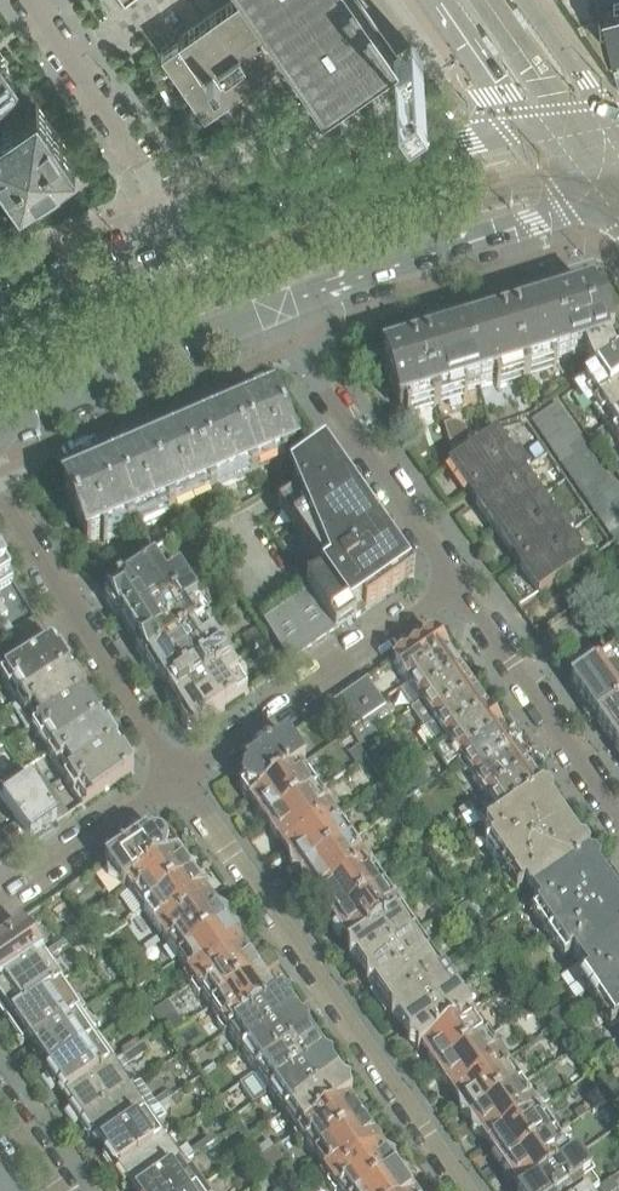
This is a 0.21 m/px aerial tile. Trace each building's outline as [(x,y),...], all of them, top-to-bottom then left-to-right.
[(362,0),(232,0),(161,50),(204,112),(288,53),(298,68),(322,102),(397,50),(362,0)] [(603,5),(608,23),(600,25),(605,45),(613,43),(618,64),(618,1),(603,5)] [(0,56),(0,91),(16,80),(0,56)] [(36,100),(14,115),(0,95),(0,121),(2,123),(0,124),(0,167),(19,194),(74,155),(36,100)] [(608,350),(609,350),(607,343),(612,342),(602,307),(596,309),(592,294),(551,307),(568,363),(584,358),(589,374),(592,379),(583,385),(611,424),(618,419),(618,361),(614,365),(608,350)] [(568,363),(551,307),(511,319),(512,321),(503,324),(502,322),(462,334),(479,390),(493,385),(496,393),(498,392),(496,385),(521,377),(523,384),(528,383),(526,375),(550,368),(552,375),(556,374),(553,367),(568,363)] [(479,390),(462,334),(422,346),(422,348),(413,351),(412,349),(381,359),(398,414),(405,412),(407,419),(410,418),(408,411),(431,404),(433,411),(435,411),(438,410),(436,403),(461,395),(464,402),(465,402),(463,395),(479,390)] [(294,455),(271,402),(227,421),(252,479),(286,465),(284,459),(294,455)] [(547,420),(559,411),(554,404),(542,413),(547,420)] [(552,427),(564,419),(559,411),(547,420),(552,427)] [(534,428),(547,420),(542,413),(530,422),(534,428)] [(556,434),(569,426),(564,419),(552,427),(556,434)] [(539,435),(552,427),(547,420),(534,428),(539,435)] [(252,479),(227,421),(147,455),(172,514),(252,479)] [(561,441),(574,433),(569,426),(556,434),(561,441)] [(544,443),(556,434),(552,427),(539,435),(544,443)] [(566,448),(579,440),(574,433),(561,441),(566,448)] [(549,450),(561,441),(556,434),(544,443),(549,450)] [(539,499),(523,476),(528,473),(516,457),(511,460),(494,436),(448,468),(492,532),(539,499)] [(571,456),(584,447),(579,440),(566,448),(571,456)] [(554,457),(566,448),(561,441),(549,450),(554,457)] [(576,463),(588,455),(584,447),(571,456),(576,463)] [(559,464),(571,456),(566,448),(554,457),(559,464)] [(172,514),(147,455),(63,491),(86,545),(100,539),(102,544),(130,532),(172,514)] [(581,470),(593,462),(588,455),(576,463),(581,470)] [(564,471),(576,463),(571,456),(559,464),(564,471)] [(384,537),(359,501),(359,497),(357,494),(354,491),(351,491),(336,470),(331,473),(322,460),(292,482),(298,496),(277,511),(324,579),(315,583),(305,587),(309,592),(308,593),(309,593),(306,595),(334,634),(354,620),(413,579),(391,548),(391,544),(390,540),(386,538),(384,537)] [(586,477),(598,469),(593,462),(581,470),(586,477)] [(569,478),(581,470),(576,463),(564,471),(569,478)] [(591,484),(603,476),(598,469),(586,477),(591,484)] [(574,486),(586,477),(581,470),(569,478),(574,486)] [(596,491),(608,483),(603,476),(591,484),(596,491)] [(579,493),(591,484),(586,477),(574,486),(579,493)] [(601,499),(616,489),(611,481),(608,483),(596,491),(601,499)] [(584,500),(596,491),(591,484),(579,493),(584,500)] [(618,498),(618,492),(616,489),(601,499),(607,506),(618,498)] [(589,507),(601,499),(596,491),(584,500),(589,507)] [(618,509),(618,498),(607,506),(612,514),(618,509)] [(584,563),(567,539),(571,535),(560,519),(555,522),(539,499),(492,532),(536,596),(584,563)] [(607,506),(601,499),(589,507),(594,515),(607,506)] [(599,522),(612,514),(607,506),(594,515),(599,522)] [(617,521),(612,514),(599,522),(604,530),(617,521)] [(618,531),(618,524),(617,521),(604,530),(610,537),(618,531)] [(610,537),(615,545),(618,542),(618,531),(610,537)] [(161,558),(158,552),(149,555),(152,561),(161,558)] [(103,599),(139,574),(131,562),(95,586),(103,599)] [(211,617),(198,598),(192,602),(174,575),(166,580),(155,562),(139,574),(103,599),(112,615),(119,617),(120,616),(135,642),(133,649),(143,664),(199,626),(211,617)] [(0,563),(0,590),(13,583),(0,563)] [(334,634),(306,595),(283,611),(311,650),(334,634)] [(5,638),(15,632),(0,608),(0,630),(5,638)] [(311,650),(283,611),(263,625),(288,666),(311,650)] [(227,667),(199,626),(143,664),(152,678),(159,680),(165,689),(189,672),(199,686),(227,667)] [(263,643),(255,631),(240,641),(248,652),(255,648),(263,643)] [(405,684),(406,684),(446,657),(433,638),(392,665),(405,684)] [(68,673),(58,656),(52,647),(0,679),(0,682),(15,705),(68,673)] [(569,685),(578,697),(577,697),(585,708),(585,707),(595,722),(618,706),(618,650),(569,685)] [(419,703),(459,676),(446,657),(406,684),(419,703)] [(246,695),(227,667),(199,686),(189,672),(165,689),(163,696),(168,704),(175,705),(181,715),(179,722),(185,731),(192,733),(246,695)] [(31,731),(84,698),(74,682),(68,673),(15,705),(31,731)] [(432,722),(472,694),(459,676),(419,703),(420,705),(410,712),(424,731),(434,724),(432,722)] [(385,710),(380,703),(366,684),(349,696),(374,734),(393,722),(385,710)] [(446,742),(486,715),(472,694),(432,722),(434,724),(446,742)] [(374,734),(349,696),(331,708),(349,734),(358,746),(374,734)] [(47,756),(100,724),(100,723),(90,707),(84,698),(31,731),(47,756)] [(595,722),(606,737),(605,738),(613,748),(618,757),(618,706),(595,722)] [(459,761),(499,733),(486,715),(446,742),(459,761)] [(63,782),(116,749),(116,748),(106,732),(105,732),(100,724),(47,756),(63,782)] [(525,772),(499,733),(459,761),(485,799),(525,772)] [(250,805),(298,770),(304,766),(286,740),(243,769),(246,773),(242,776),(240,786),(243,790),(239,792),(247,805),(249,803),(250,805)] [(359,748),(371,766),(380,760),(371,740),(359,748)] [(309,762),(320,755),(315,748),(304,756),(309,762)] [(81,810),(132,774),(122,757),(121,758),(116,749),(63,782),(81,810)] [(312,766),(323,759),(320,755),(309,762),(312,766)] [(383,758),(380,760),(371,766),(384,783),(385,785),(395,778),(396,777),(383,758)] [(266,827),(314,794),(298,770),(250,805),(266,827)] [(26,781),(21,772),(20,771),(0,784),(0,803),(16,826),(29,845),(32,844),(35,841),(38,839),(56,827),(47,813),(38,798),(26,781)] [(484,830),(539,792),(525,772),(485,799),(487,802),(474,811),(472,813),(484,830)] [(408,797),(395,778),(385,785),(387,789),(398,804),(408,797)] [(380,794),(387,789),(385,785),(384,783),(376,789),(380,794)] [(587,862),(563,826),(539,792),(484,830),(491,841),(487,845),(518,889),(526,883),(536,897),(587,862)] [(284,852),(332,819),(314,794),(266,827),(278,844),(284,852)] [(69,818),(60,804),(47,813),(56,827),(69,818)] [(300,877),(349,844),(332,819),(284,852),(289,859),(288,860),(290,871),(300,877)] [(26,848),(12,829),(1,837),(14,856),(26,848)] [(129,887),(175,854),(167,842),(163,845),(161,840),(151,839),(147,842),(144,838),(103,866),(122,891),(129,887)] [(435,846),(430,840),(425,843),(429,849),(435,846)] [(318,902),(373,862),(365,851),(358,856),(349,844),(300,877),(302,889),(312,894),(313,894),(318,902)] [(446,856),(438,844),(435,846),(429,849),(438,862),(446,856)] [(146,911),(192,879),(175,854),(129,887),(146,911)] [(334,926),(382,892),(374,879),(381,874),(373,862),(318,902),(322,907),(321,908),(334,926)] [(610,894),(587,862),(536,897),(543,907),(534,913),(565,958),(574,952),(582,964),(618,939),(618,907),(610,894)] [(163,935),(209,903),(204,896),(204,895),(192,879),(146,911),(163,935)] [(469,890),(462,880),(454,885),(455,886),(461,896),(469,890)] [(83,892),(82,888),(80,886),(78,885),(71,889),(70,891),(71,894),(73,897),(76,898),(79,898),(83,895),(83,892)] [(350,948),(399,916),(406,910),(397,899),(390,904),(382,892),(334,926),(350,948)] [(488,920),(475,902),(469,906),(481,924),(488,920)] [(180,961),(227,928),(226,928),(226,927),(225,916),(215,911),(214,911),(209,903),(163,935),(180,961)] [(23,932),(44,918),(38,910),(16,925),(19,930),(0,943),(0,988),(43,957),(23,932)] [(360,972),(413,936),(399,916),(350,948),(346,951),(360,972)] [(190,989),(243,953),(238,945),(237,934),(227,928),(180,961),(188,972),(181,977),(190,989)] [(374,992),(426,955),(413,936),(360,972),(374,992)] [(530,950),(542,941),(540,938),(527,947),(530,950)] [(582,964),(590,975),(581,981),(612,1026),(618,1021),(618,939),(582,964)] [(146,954),(159,944),(156,940),(142,949),(146,954)] [(533,954),(545,945),(542,941),(530,950),(533,954)] [(51,959),(66,949),(63,944),(48,954),(51,959)] [(213,1009),(260,976),(248,958),(247,959),(243,953),(190,989),(198,1001),(205,996),(213,1009)] [(388,1012),(440,975),(426,955),(374,992),(388,1012)] [(450,968),(462,959),(459,955),(447,963),(450,968)] [(63,986),(43,957),(0,988),(0,1013),(8,1024),(63,986)] [(402,1032),(454,996),(440,975),(388,1012),(402,1032)] [(230,1032),(276,999),(260,976),(213,1009),(222,1022),(202,1035),(210,1046),(230,1032)] [(31,1048),(82,1014),(63,986),(8,1024),(21,1044),(22,1044),(22,1043),(26,1040),(31,1048)] [(244,1053),(295,1018),(280,996),(276,999),(230,1032),(244,1053)] [(420,1051),(469,1016),(454,996),(402,1032),(416,1054),(420,1051)] [(102,1011),(97,1003),(88,1010),(92,1017),(102,1011)] [(568,1023),(583,1012),(579,1007),(564,1018),(568,1023)] [(437,1075),(485,1041),(476,1027),(483,1022),(475,1012),(469,1016),(420,1051),(437,1075)] [(564,1026),(566,1024),(558,1013),(548,1021),(553,1028),(555,1031),(564,1026)] [(45,1078),(101,1040),(82,1014),(31,1048),(37,1057),(33,1059),(32,1059),(45,1078)] [(257,1072),(307,1037),(295,1018),(244,1053),(257,1072)] [(574,1041),(564,1026),(555,1031),(565,1045),(566,1046),(574,1041)] [(565,1045),(555,1031),(553,1028),(544,1035),(555,1052),(565,1045)] [(271,1092),(322,1058),(307,1037),(257,1072),(271,1092)] [(67,1099),(117,1064),(101,1040),(45,1078),(56,1094),(57,1093),(56,1093),(60,1090),(67,1099)] [(453,1098),(508,1059),(500,1047),(493,1051),(485,1041),(437,1075),(448,1092),(449,1091),(453,1098)] [(123,1061),(136,1051),(131,1045),(118,1054),(123,1061)] [(142,1045),(136,1051),(123,1061),(128,1068),(148,1053),(142,1045)] [(286,1114),(336,1079),(322,1058),(271,1092),(286,1114)] [(469,1122),(518,1088),(509,1075),(516,1071),(508,1059),(453,1098),(458,1105),(459,1117),(469,1122)] [(79,1127),(134,1088),(117,1064),(67,1099),(72,1106),(68,1109),(67,1108),(66,1109),(79,1127)] [(201,1083),(216,1072),(212,1066),(197,1077),(198,1080),(201,1083)] [(595,1089),(602,1099),(611,1093),(618,1089),(610,1078),(595,1089)] [(299,1133),(346,1102),(350,1099),(336,1079),(286,1114),(299,1133)] [(223,1095),(218,1087),(210,1093),(215,1101),(223,1095)] [(102,1150),(166,1105),(164,1104),(170,1100),(166,1094),(152,1104),(156,1109),(151,1113),(134,1088),(79,1127),(91,1144),(91,1143),(91,1142),(95,1139),(102,1150)] [(488,1147),(536,1114),(549,1105),(541,1093),(528,1103),(518,1088),(469,1122),(470,1122),(471,1134),(482,1139),(488,1147)] [(618,1102),(618,1091),(618,1089),(611,1093),(602,1099),(604,1101),(609,1109),(618,1102)] [(316,1158),(363,1126),(346,1102),(299,1133),(292,1137),(301,1149),(307,1145),(316,1158)] [(114,1178),(170,1140),(158,1123),(164,1119),(161,1114),(168,1109),(166,1105),(102,1150),(106,1156),(102,1159),(102,1158),(101,1159),(114,1178)] [(584,1115),(580,1109),(572,1115),(576,1121),(584,1115)] [(503,1171),(552,1137),(536,1114),(488,1147),(492,1155),(503,1171)] [(249,1139),(235,1118),(229,1121),(244,1143),(249,1139)] [(326,1186),(379,1149),(363,1126),(316,1158),(323,1169),(317,1173),(326,1186)] [(569,1162),(552,1137),(503,1171),(517,1190),(528,1190),(569,1162)] [(189,1167),(186,1164),(215,1143),(214,1142),(211,1138),(190,1153),(187,1149),(179,1154),(170,1140),(114,1178),(123,1190),(127,1190),(129,1189),(130,1190),(154,1190),(189,1167)] [(597,1152),(608,1144),(604,1139),(593,1146),(597,1152)] [(258,1162),(268,1154),(263,1147),(252,1154),(258,1162)] [(396,1173),(394,1161),(384,1156),(383,1156),(379,1149),(326,1186),(329,1190),(370,1190),(396,1173)] [(275,1162),(270,1154),(269,1155),(268,1154),(258,1162),(264,1171),(275,1162)] [(580,1186),(590,1178),(576,1158),(569,1162),(528,1190),(583,1190),(580,1186)] [(205,1190),(189,1167),(154,1190),(204,1190),(205,1190)] [(407,1190),(408,1190),(406,1178),(396,1173),(370,1190),(408,1190),(407,1190)] [(0,1179),(0,1190),(8,1190),(0,1179)] [(617,1190),(610,1182),(598,1190),(597,1190),(616,1190),(617,1190)]
